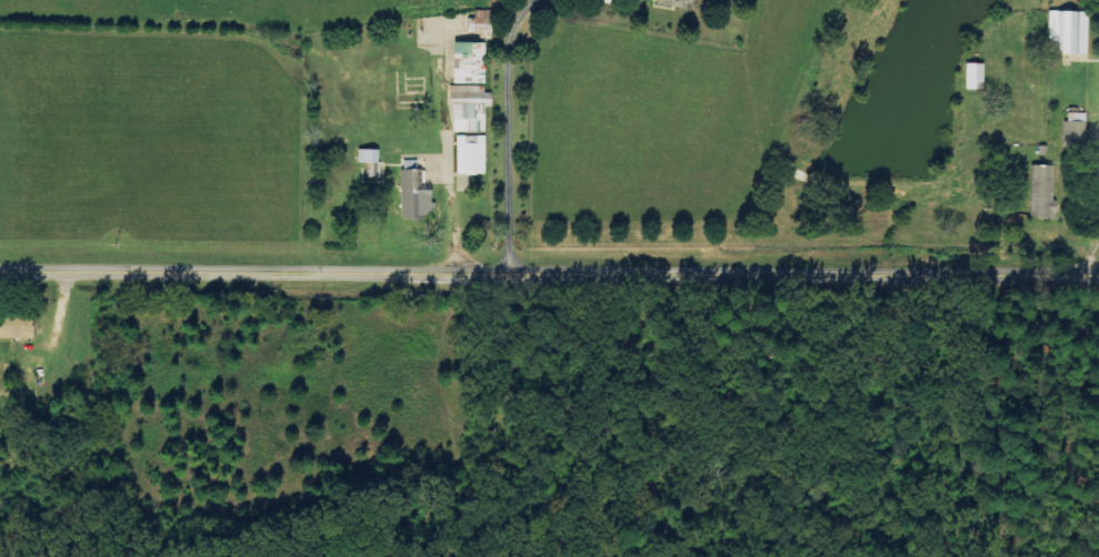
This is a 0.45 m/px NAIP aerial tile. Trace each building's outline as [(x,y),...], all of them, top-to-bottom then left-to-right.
[(656,6),(695,11),(697,0),(657,0),(656,6)] [(1088,55),(1089,12),(1049,12),(1049,54),(1088,55)] [(453,85),(485,85),(485,43),(453,43),(453,85)] [(984,64),(967,64),(966,90),(984,90),(984,64)] [(485,133),(485,106),(492,106),(493,88),(453,88),(452,133),(485,133)] [(1065,133),(1085,134),(1086,114),(1066,113),(1065,133)] [(457,175),(486,175),(486,137),(457,137),(457,175)] [(378,164),(379,151),(359,150),(358,164),(378,164)] [(402,220),(431,220),(431,189),(425,189),(425,170),(417,170),(417,161),(401,162),(402,220)] [(1032,166),(1030,219),(1054,219),(1055,167),(1032,166)] [(33,319),(0,319),(0,339),(33,339),(33,319)]
